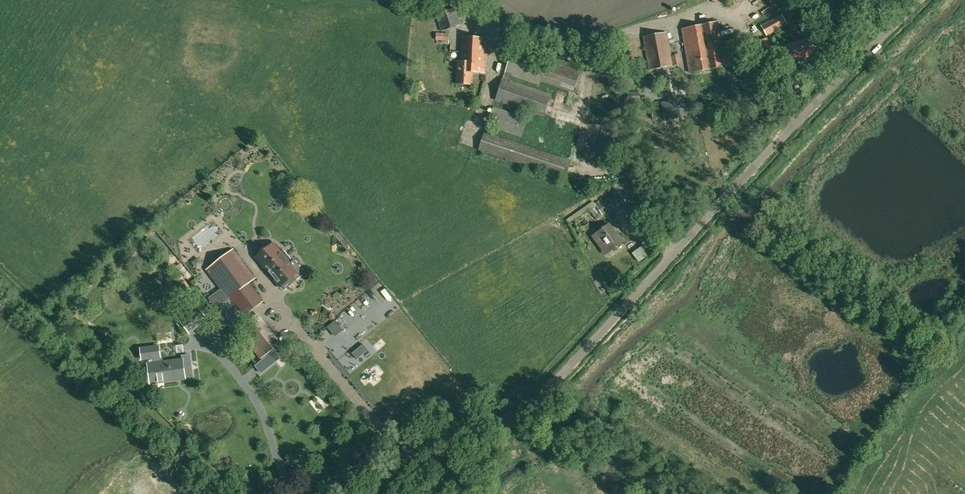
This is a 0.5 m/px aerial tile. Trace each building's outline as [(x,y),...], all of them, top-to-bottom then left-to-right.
[(442,31),(461,24),(455,8),(436,14),(442,31)] [(787,23),(782,15),(761,27),(766,35),(787,23)] [(690,73),(725,66),(717,21),(683,29),(690,73)] [(673,65),(666,32),(643,36),(650,70),(673,65)] [(484,73),(486,38),(462,37),(461,61),(458,61),(457,84),(471,84),(472,72),(484,73)] [(767,37),(757,42),(764,55),(774,51),(767,37)] [(791,60),(814,53),(809,38),(786,45),(791,60)] [(539,84),(540,81),(559,88),(573,93),(580,72),(547,61),(513,50),(505,72),(495,100),(543,117),(551,95),(510,80),(512,75),(539,84)] [(414,85),(418,92),(425,88),(421,81),(414,85)] [(628,92),(628,102),(640,101),(638,92),(628,92)] [(684,97),(676,98),(675,93),(668,95),(669,102),(661,103),(664,120),(687,116),(684,97)] [(487,126),(521,137),(527,118),(493,107),(487,126)] [(565,178),(570,161),(485,132),(479,149),(565,178)] [(598,201),(594,203),(596,206),(590,211),(597,220),(614,207),(613,205),(623,198),(618,190),(600,203),(598,201)] [(624,241),(619,235),(618,236),(609,224),(592,236),(597,244),(603,241),(610,251),(624,241)] [(294,257),(288,262),(274,244),(256,258),(279,287),(295,275),(301,282),(309,276),(294,257)] [(213,310),(218,306),(232,326),(252,310),(263,301),(249,283),(256,278),(234,248),(190,281),(213,310)] [(178,320),(188,333),(206,318),(196,306),(178,320)] [(183,360),(161,362),(160,357),(159,346),(141,349),(142,359),(147,359),(150,383),(158,382),(158,380),(164,379),(164,381),(185,378),(183,360)] [(275,349),(256,365),(262,371),(281,356),(275,349)] [(356,349),(352,353),(357,360),(362,356),(356,349)]
